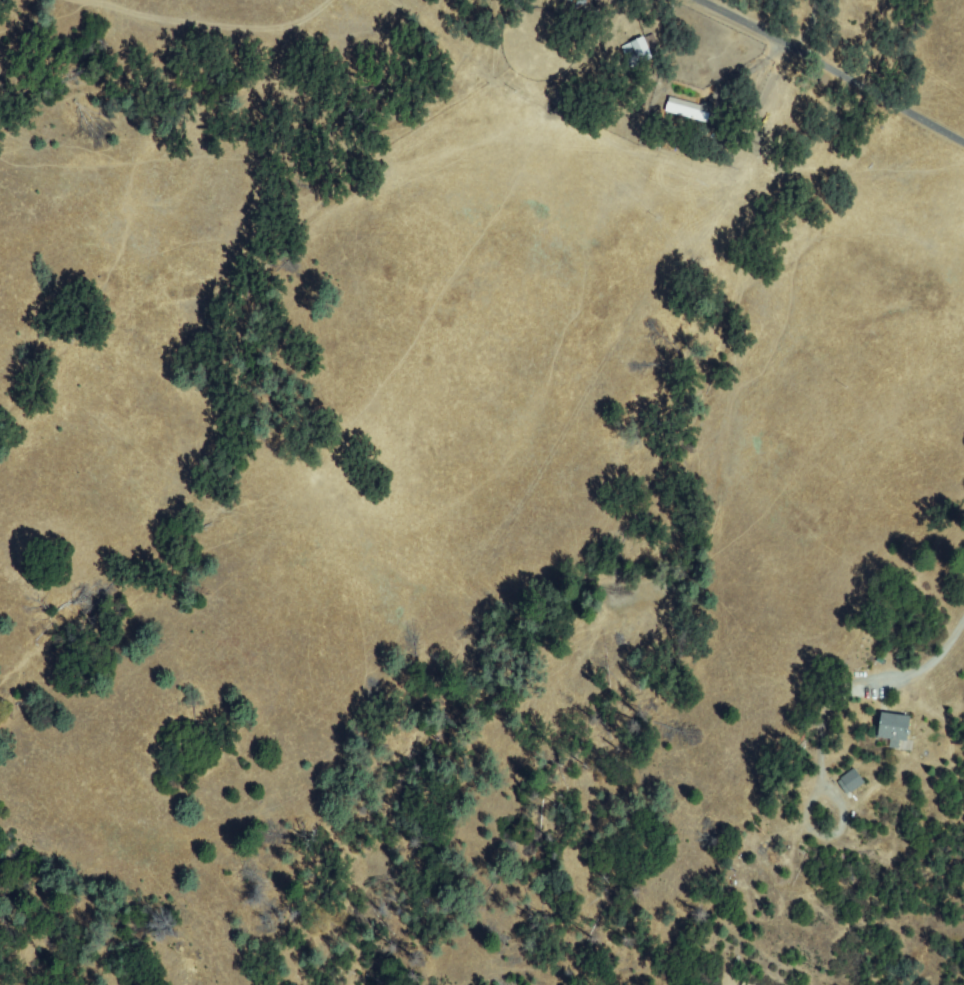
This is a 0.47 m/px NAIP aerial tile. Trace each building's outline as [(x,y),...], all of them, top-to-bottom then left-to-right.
[(647,59),(635,37),(615,48),(627,70),(647,59)] [(640,64),(632,45),(645,39),(653,59),(640,64)] [(670,99),(711,109),(708,122),(667,112),(670,99)] [(881,715),(910,719),(906,741),(878,737),(881,715)] [(864,784),(850,794),(841,781),(855,771),(864,784)]
